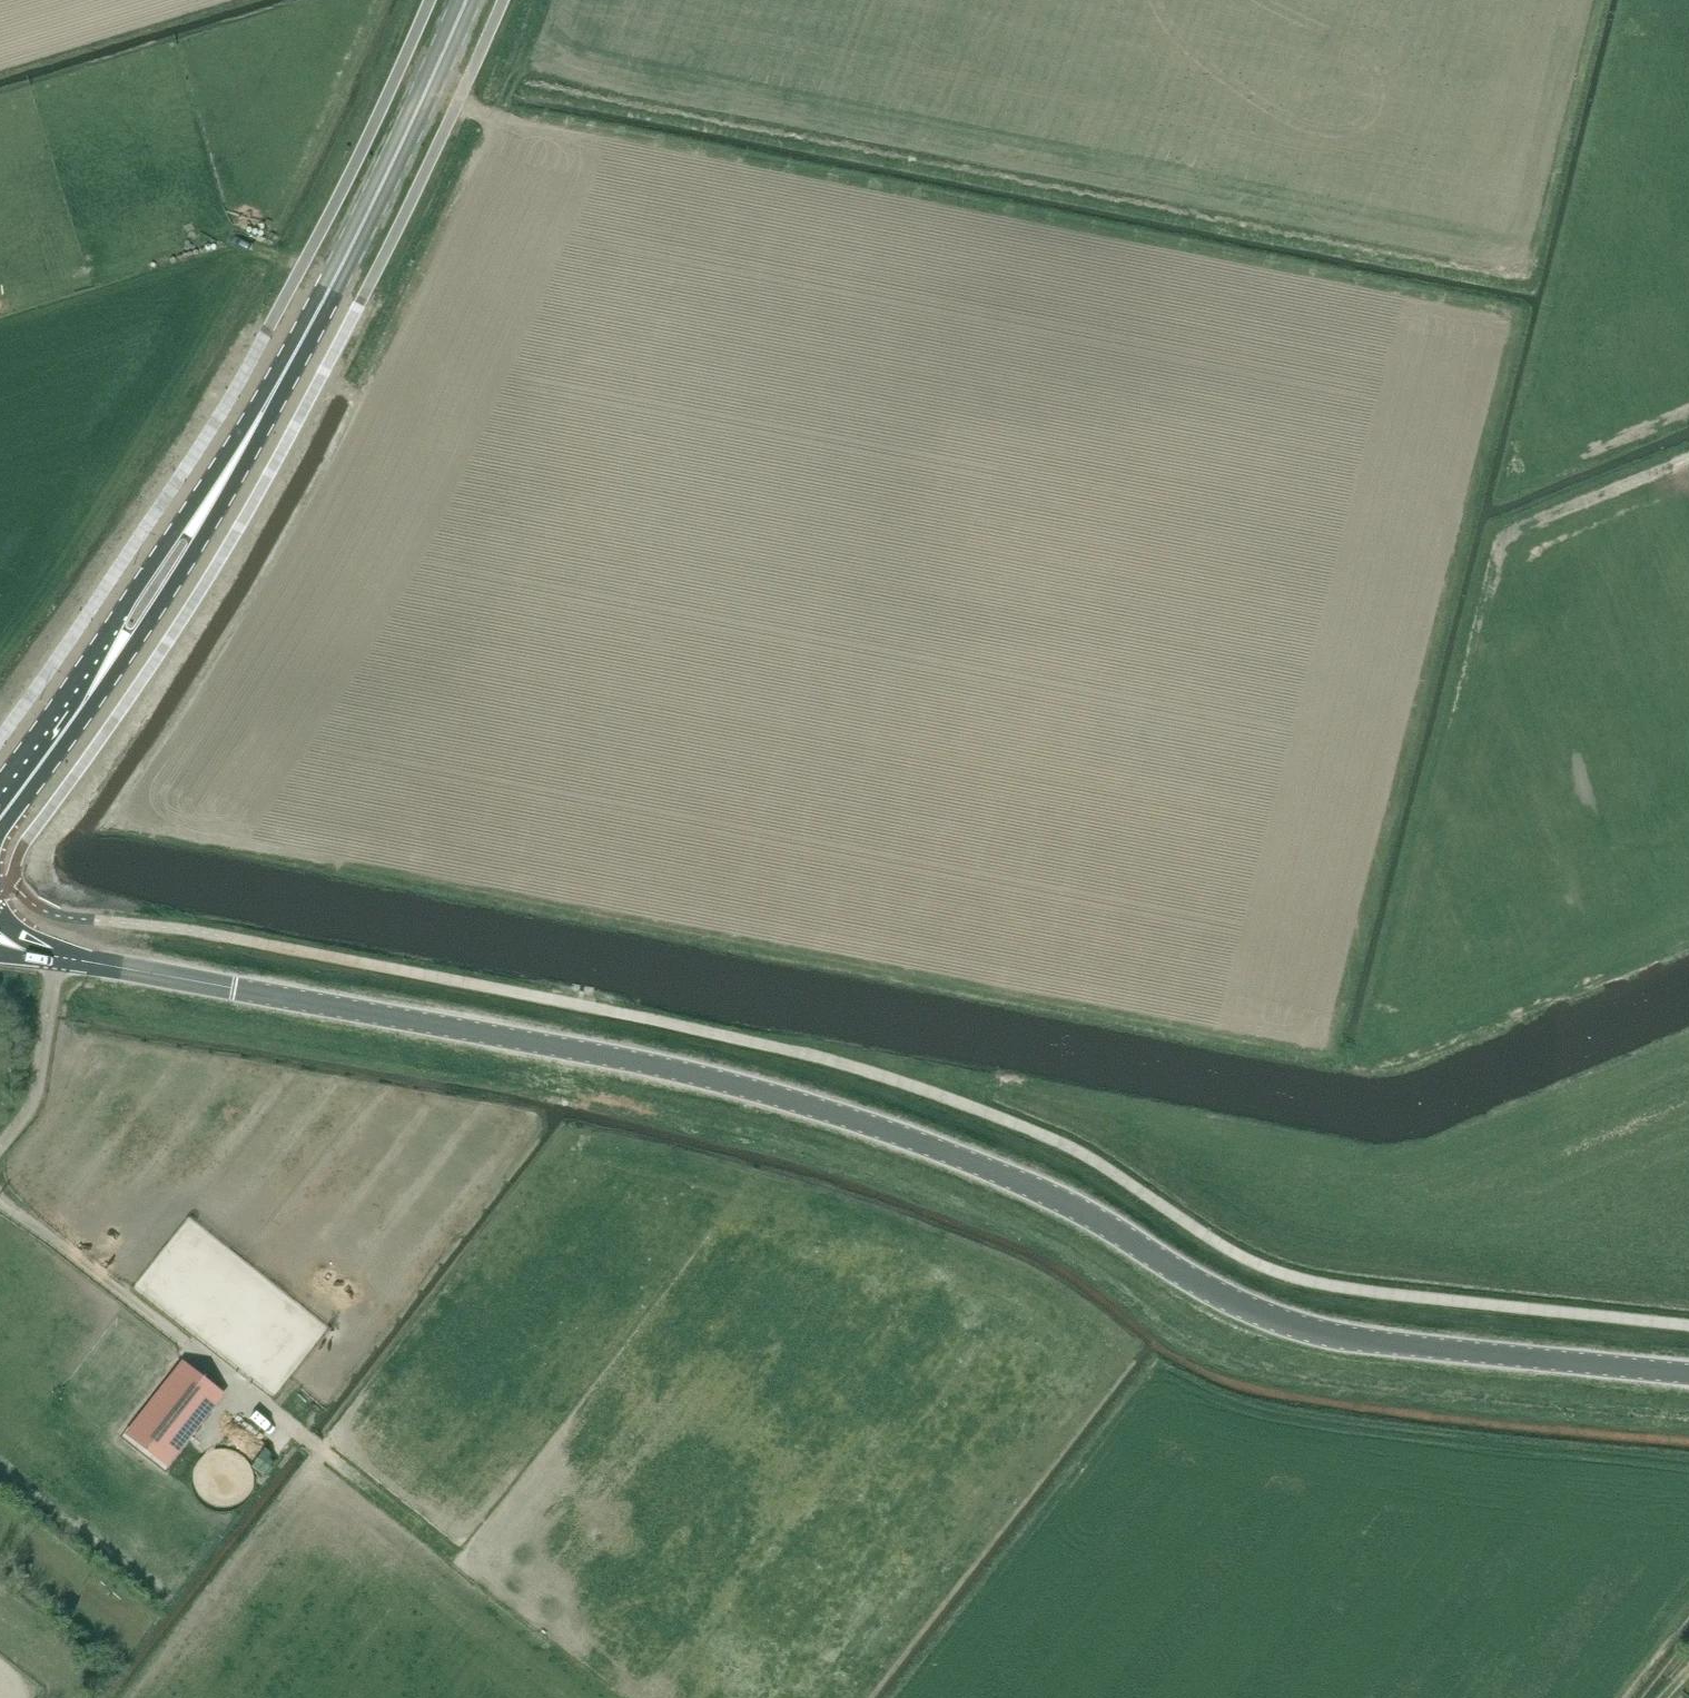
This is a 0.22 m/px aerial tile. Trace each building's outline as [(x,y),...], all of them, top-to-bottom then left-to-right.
[(184,1364),(129,1434),(167,1464),(222,1394),(184,1364)]
